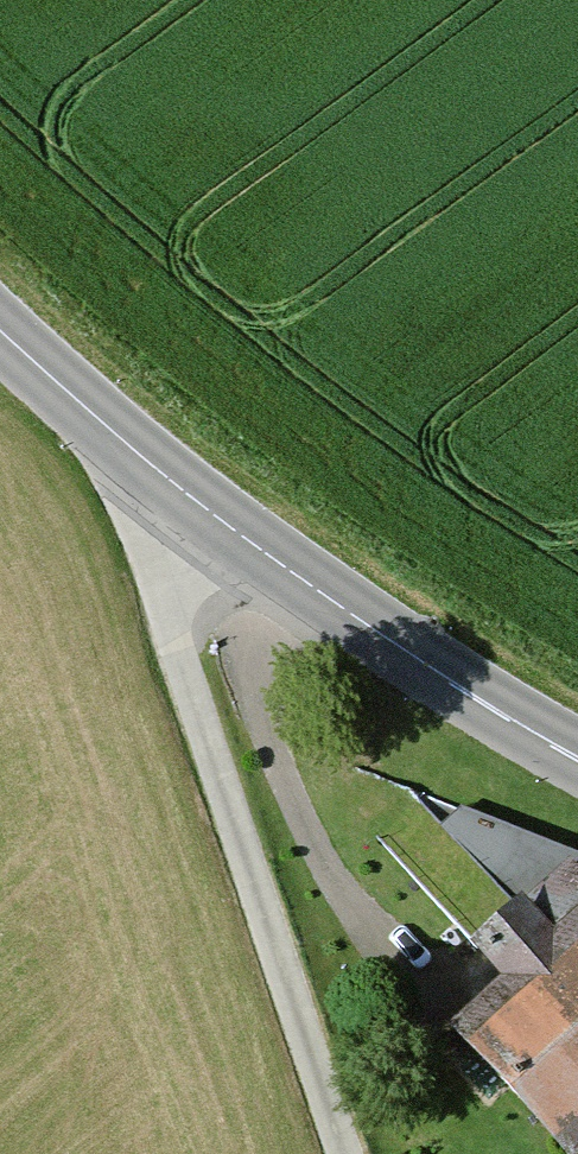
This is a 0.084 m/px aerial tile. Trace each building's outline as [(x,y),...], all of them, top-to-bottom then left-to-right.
[(454,1041),(555,1153),(577,1153),(577,883),(567,871),(577,862),(577,858),(357,771),(379,837),(464,942),(506,995),(454,1041)]
